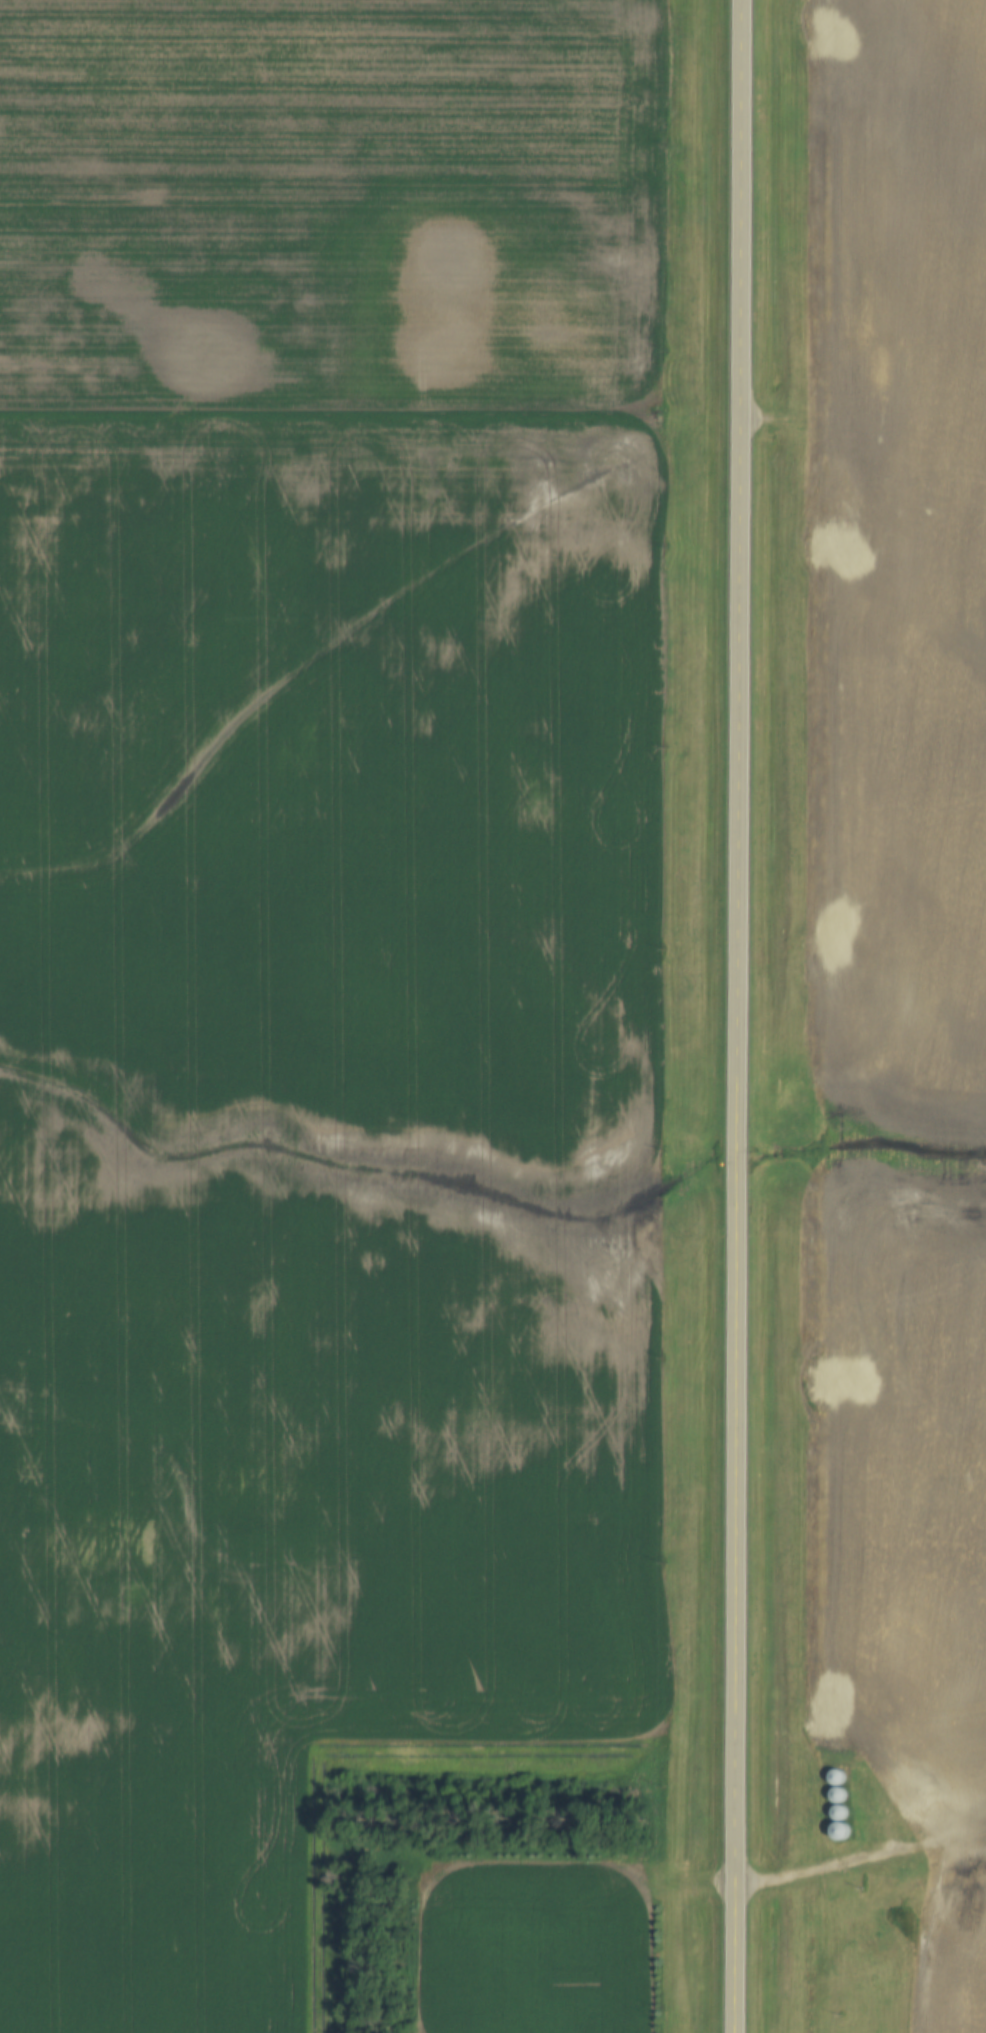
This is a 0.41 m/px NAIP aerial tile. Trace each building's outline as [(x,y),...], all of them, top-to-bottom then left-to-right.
[(829,1836),(843,1841),(849,1826),(841,1823),(847,1809),(839,1806),(845,1791),(838,1789),(844,1773),(833,1768),(827,1782),(834,1785),(828,1799),(837,1803),(831,1817),(836,1820),(829,1836)]
